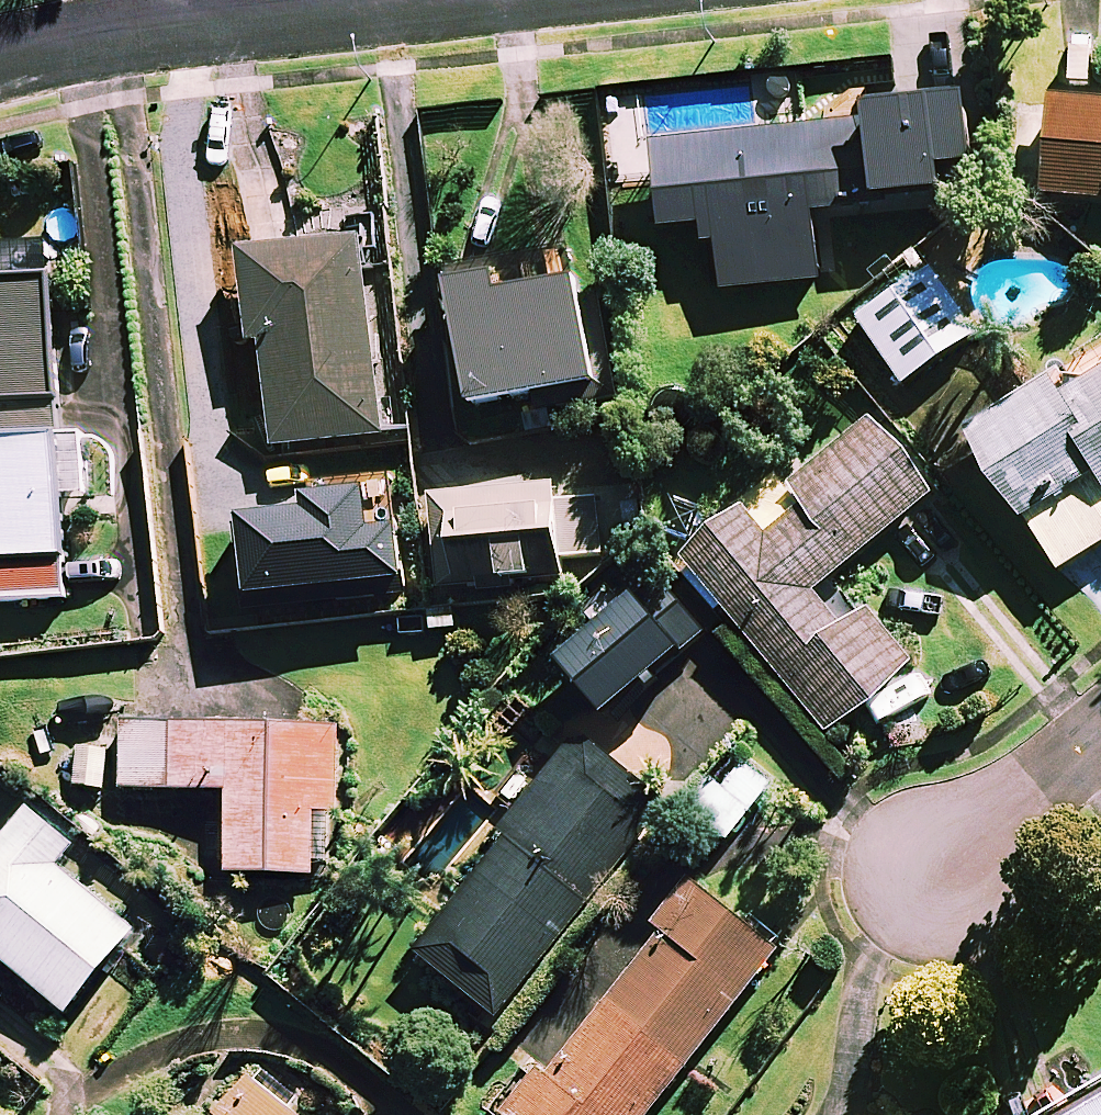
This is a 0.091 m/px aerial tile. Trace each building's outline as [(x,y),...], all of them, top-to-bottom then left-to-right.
[(1049,100),(1043,202),(1100,205),(1100,103),(1049,100)] [(661,236),(702,234),(703,251),(715,251),(716,290),(820,287),(817,213),(887,211),(885,133),(658,140),(661,236)] [(385,438),(361,245),(248,259),(272,452),(385,438)] [(977,339),(932,272),(857,322),(902,389),(977,339)] [(55,403),(51,286),(0,288),(0,405),(55,403)] [(494,307),(492,291),(453,297),(472,413),(594,392),(578,293),(494,307)] [(1068,399),(1058,384),(966,444),(1054,579),(1100,548),(1100,377),(1068,399)] [(0,405),(0,603),(63,601),(55,403),(0,405)] [(933,497),(871,422),(785,494),(779,486),(684,565),(830,739),(914,669),(867,612),(843,632),(814,596),(933,497)] [(442,498),(447,555),(495,551),(497,585),(532,582),(529,548),(559,545),(554,489),(442,498)] [(368,528),(366,503),(315,506),(316,525),(242,529),(247,609),(413,599),(409,526),(368,528)] [(711,638),(659,578),(576,649),(628,710),(711,638)] [(161,792),(161,793),(224,795),(221,875),(313,879),(313,863),(335,863),(340,732),(164,725),(164,728),(119,726),(116,790),(161,792)] [(666,810),(578,739),(537,790),(521,778),(507,796),(522,808),(479,860),(488,867),(417,954),(497,1018),(666,810)] [(773,784),(739,759),(693,822),(727,846),(773,784)] [(23,834),(0,861),(0,957),(69,1017),(140,936),(23,834)] [(697,889),(518,1114),(651,1114),(779,954),(697,889)] [(254,1085),(229,1114),(291,1114),(254,1085)] [(1057,1114),(1100,1114),(1100,1088),(1057,1114)]
